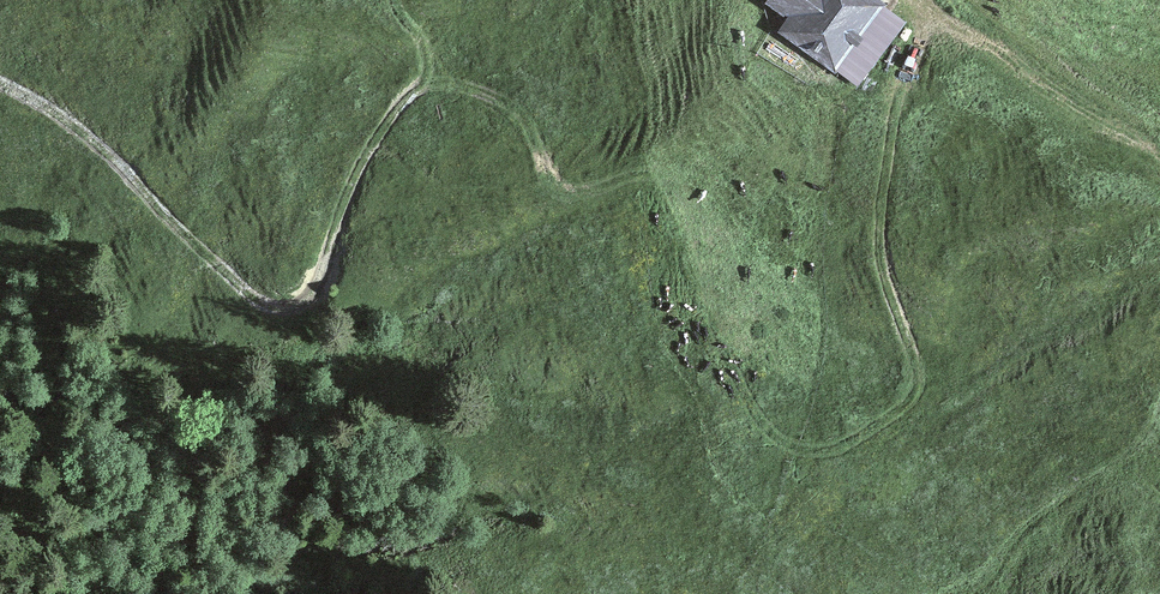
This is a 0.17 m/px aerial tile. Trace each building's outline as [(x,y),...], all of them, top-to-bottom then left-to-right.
[(769,5),(790,20),(779,35),(860,91),(907,23),(874,0),(772,0),(769,5)]
